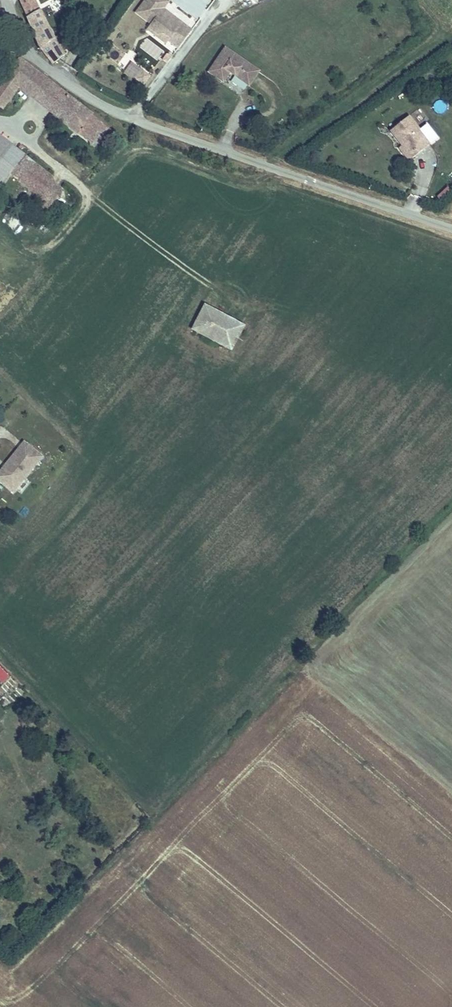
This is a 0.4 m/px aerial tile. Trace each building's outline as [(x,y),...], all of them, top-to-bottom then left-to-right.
[(56,65),(65,57),(52,38),(44,22),(34,2),(36,0),(24,0),(21,3),(42,47),(56,65)] [(138,11),(153,22),(150,25),(159,31),(165,30),(172,35),(170,37),(181,45),(193,28),(164,7),(169,0),(146,0),(138,11)] [(44,22),(52,38),(64,32),(56,18),(44,22)] [(165,30),(159,31),(157,33),(168,41),(170,37),(172,35),(165,30)] [(105,55),(144,82),(153,70),(114,43),(105,55)] [(263,73),(228,46),(211,70),(224,79),(231,70),(253,85),(263,73)] [(22,60),(0,88),(0,108),(5,112),(23,91),(90,143),(104,125),(74,101),(30,66),(22,60)] [(39,125),(32,120),(27,125),(34,130),(39,125)] [(401,149),(409,159),(432,141),(421,127),(413,133),(403,120),(387,132),(401,149)] [(104,125),(90,143),(98,149),(113,132),(104,125)] [(0,134),(0,165),(15,145),(0,134)] [(55,179),(17,149),(12,155),(33,173),(26,182),(46,199),(43,205),(47,208),(50,203),(53,204),(63,191),(52,181),(55,179)] [(405,163),(409,159),(401,149),(396,153),(405,163)] [(245,323),(203,303),(190,328),(231,349),(245,323)] [(47,460),(30,446),(2,481),(19,495),(47,460)] [(8,675),(0,667),(0,682),(1,683),(8,675)]
